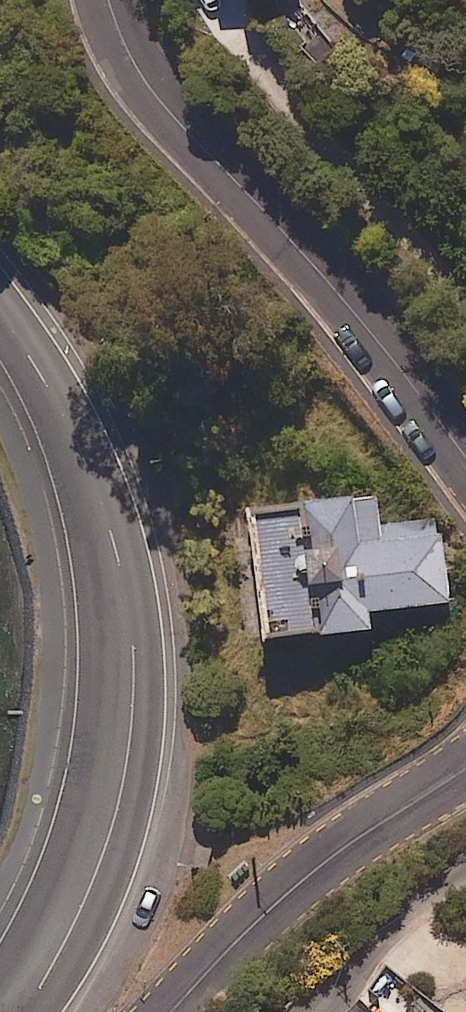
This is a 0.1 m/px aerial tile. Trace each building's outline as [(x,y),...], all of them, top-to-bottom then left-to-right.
[(376,526),(373,495),(290,503),(292,525),(241,530),(252,641),(362,630),(361,612),(445,604),(437,520),(376,526)] [(364,1001),(354,1011),(375,1011),(364,1001)]
